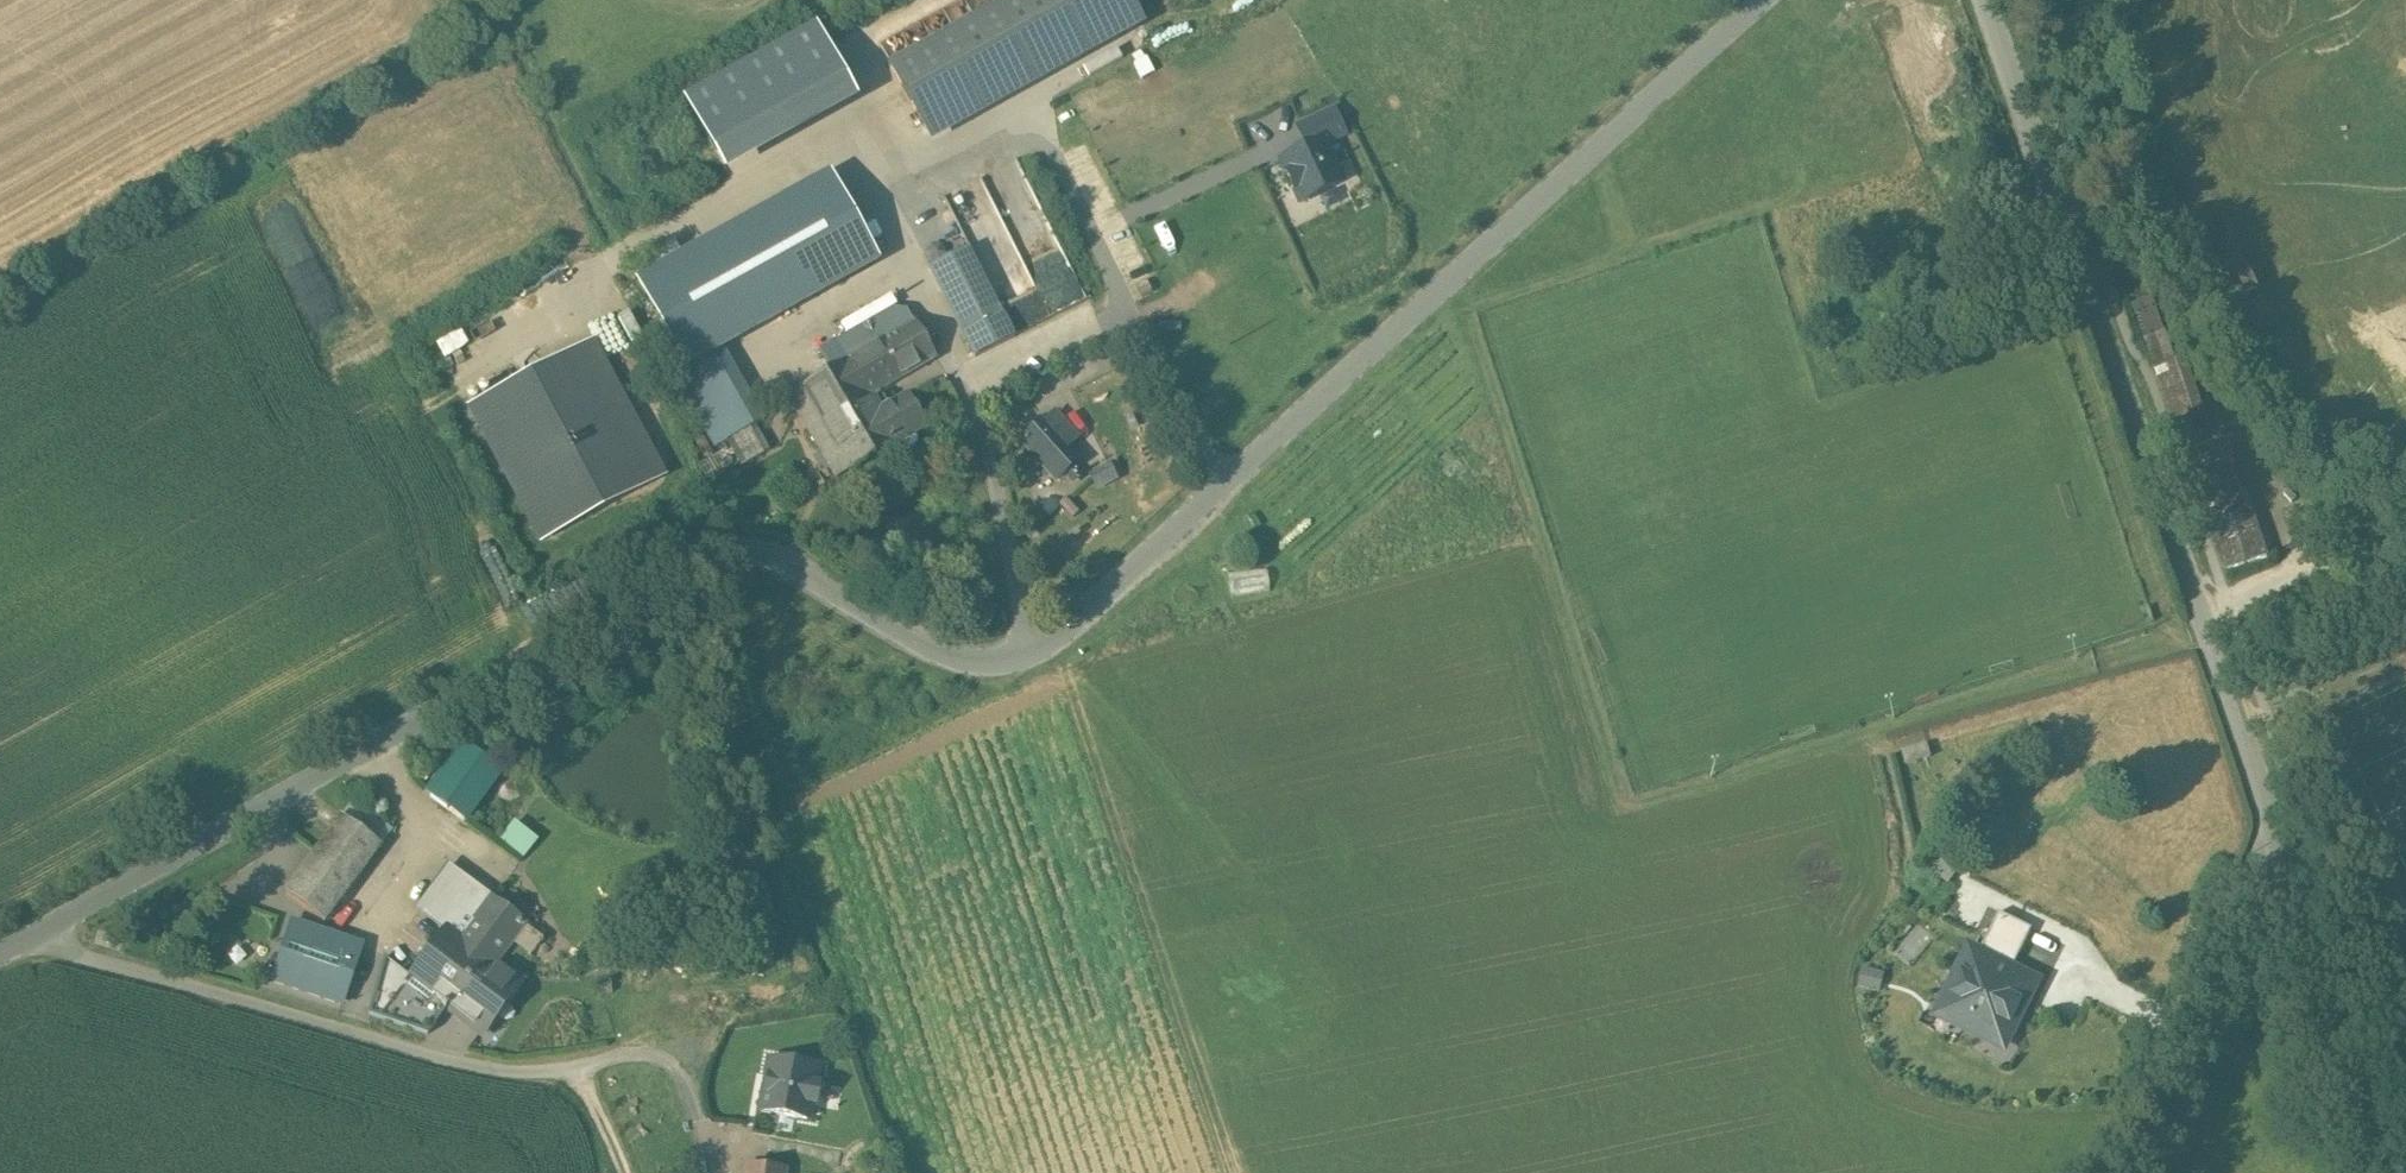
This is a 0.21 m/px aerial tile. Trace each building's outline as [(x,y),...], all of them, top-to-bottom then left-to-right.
[(1135,11),(1129,0),(1009,0),(891,66),(925,127),(1135,11)] [(715,151),(844,79),(816,28),(687,100),(715,151)] [(1299,128),(1308,149),(1324,141),(1324,143),(1344,134),(1334,112),(1299,128)] [(1300,203),(1343,183),(1324,143),(1324,141),(1308,149),(1281,161),(1300,203)] [(686,366),(877,260),(830,175),(639,281),(686,366)] [(990,222),(982,207),(987,205),(980,190),(957,201),(972,231),(990,222)] [(1014,337),(970,250),(931,270),(974,357),(1014,337)] [(894,308),(836,341),(848,361),(914,323),(906,310),(894,308)] [(914,323),(848,361),(788,395),(820,450),(833,442),(849,470),(849,469),(850,470),(897,443),(897,442),(923,426),(907,398),(880,414),(869,395),(934,358),(914,323)] [(2163,332),(2147,338),(2190,462),(2220,453),(2186,357),(2174,362),(2163,332)] [(543,540),(662,476),(591,343),(472,407),(543,540)] [(732,367),(698,386),(690,373),(678,380),(705,426),(708,432),(754,406),(732,367)] [(754,406),(708,432),(717,447),(730,440),(750,428),(763,421),(754,406)] [(1046,420),(1022,442),(1055,479),(1065,472),(1072,481),(1079,475),(1071,466),(1079,459),(1068,445),(1076,438),(1055,415),(1048,422),(1046,420)] [(705,426),(691,435),(703,455),(717,447),(708,432),(705,426)] [(764,453),(750,428),(730,440),(744,465),(764,453)] [(2225,450),(2220,453),(2190,462),(2230,570),(2267,556),(2225,450)] [(1097,488),(1115,478),(1109,467),(1091,476),(1097,488)] [(501,773),(471,751),(439,792),(468,815),(501,773)] [(527,860),(546,836),(520,815),(501,840),(527,860)] [(343,816),(286,893),(324,921),(381,845),(343,816)] [(492,897),(449,866),(433,888),(476,919),(491,899),(492,897)] [(476,919),(433,888),(418,908),(449,931),(461,940),(476,919)] [(476,919),(461,940),(449,931),(413,978),(412,979),(448,1007),(481,1031),(518,979),(494,962),(510,941),(524,923),(491,899),(476,919)] [(2000,912),(1980,953),(2013,969),(2033,929),(2000,912)] [(362,945),(293,921),(273,981),(342,1004),(362,945)] [(544,938),(524,923),(510,941),(530,955),(544,938)] [(2013,969),(1980,953),(1977,959),(1967,954),(1940,1009),(1951,1014),(1948,1020),(1994,1043),(1997,1037),(2008,1042),(2035,987),(2010,975),(2013,969)] [(413,978),(385,957),(370,1013),(428,1033),(448,1007),(412,979),(413,978)] [(820,1069),(769,1061),(760,1114),(812,1122),(820,1069)]
